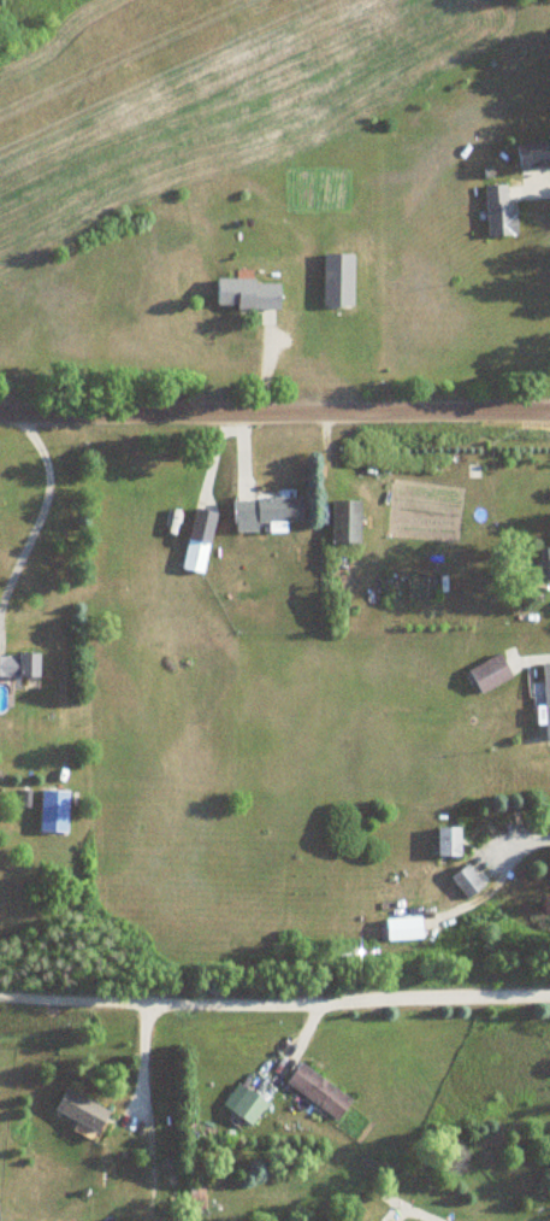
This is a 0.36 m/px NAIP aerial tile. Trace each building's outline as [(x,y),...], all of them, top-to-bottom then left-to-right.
[(518,143),(518,168),(549,168),(549,143),(518,143)] [(516,236),(513,185),(486,186),(489,237),(516,236)] [(354,255),(324,254),(324,306),(354,306),(354,255)] [(217,309),(281,309),(281,281),(217,280),(217,309)] [(235,533),(260,533),(259,524),(304,523),(304,499),(235,500),(235,533)] [(333,544),(362,544),(362,501),(333,501),(333,544)] [(203,576),(219,514),(197,509),(181,570),(203,576)] [(538,549),(538,583),(549,583),(549,549),(538,549)] [(514,678),(501,654),(469,672),(482,695),(514,678)] [(0,655),(0,678),(41,678),(41,655),(0,655)] [(69,791),(42,791),(41,832),(69,833),(69,791)] [(462,828),(438,828),(438,856),(462,856),(462,828)] [(486,885),(468,865),(452,880),(470,899),(486,885)] [(341,1120),(354,1100),(301,1065),(288,1085),(341,1120)] [(269,1105),(249,1089),(232,1111),(252,1127),(269,1105)] [(111,1112),(68,1090),(56,1114),(100,1136),(111,1112)]
